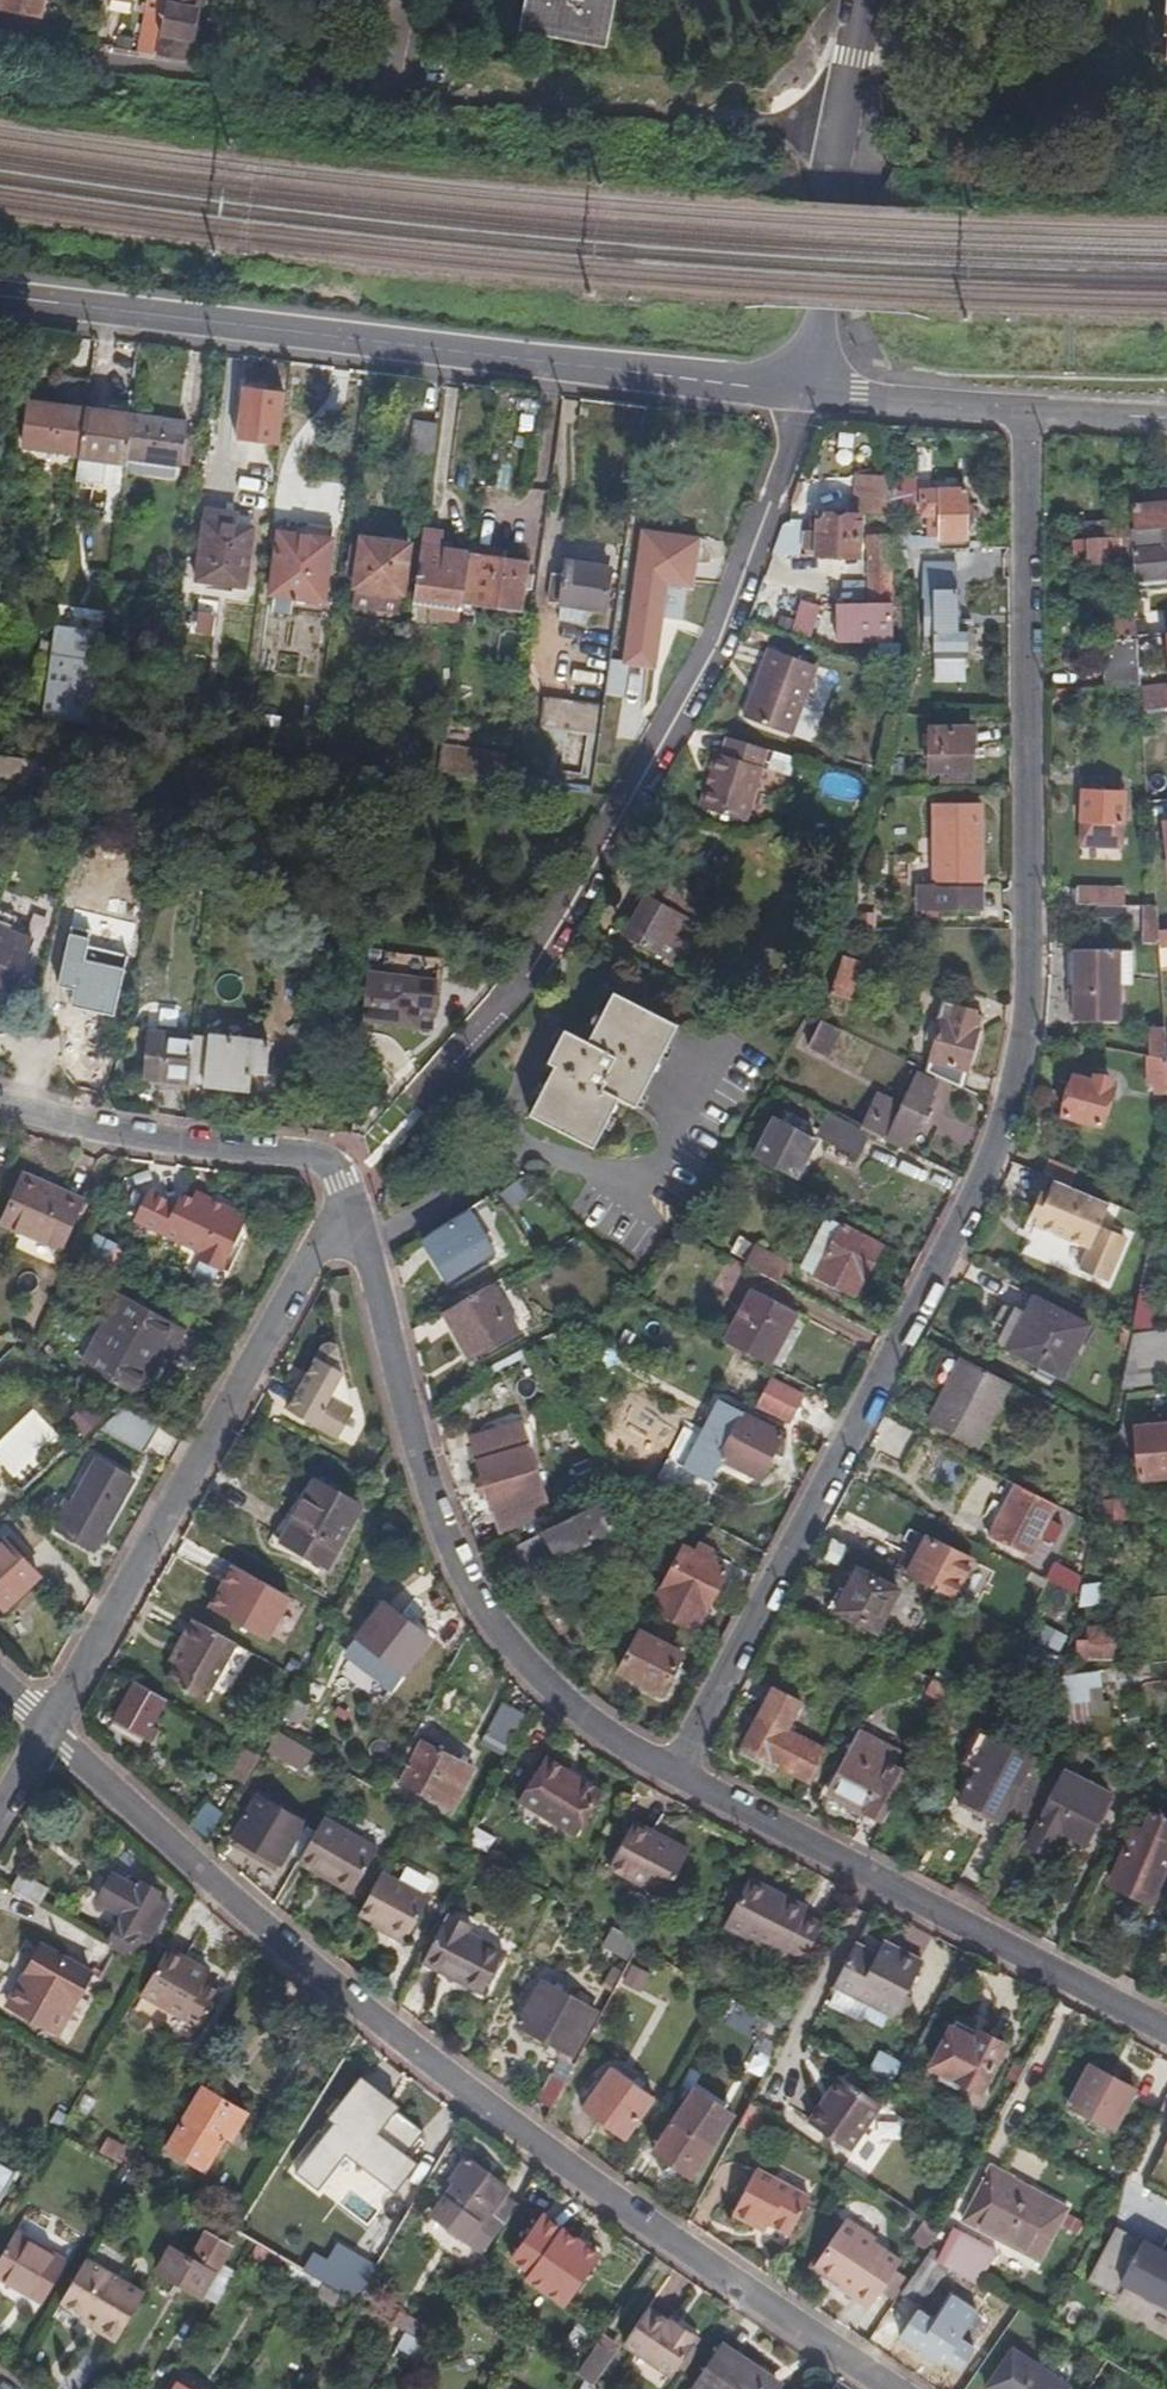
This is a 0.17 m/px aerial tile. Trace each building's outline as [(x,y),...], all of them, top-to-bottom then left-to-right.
[(44,0),(3,0),(0,17),(0,31),(37,37),(44,0)] [(167,0),(148,0),(138,54),(157,58),(167,0)] [(157,58),(187,61),(197,0),(167,0),(157,58)] [(518,35),(604,51),(614,0),(524,0),(518,35)] [(132,51),(133,42),(117,40),(116,48),(132,51)] [(85,411),(89,379),(62,376),(59,408),(28,404),(22,449),(79,455),(85,411)] [(132,416),(85,411),(79,455),(78,459),(76,477),(75,481),(103,484),(106,462),(125,464),(126,458),(132,416)] [(187,423),(132,416),(126,458),(125,464),(124,473),(176,479),(179,465),(182,465),(183,459),(190,460),(193,431),(186,431),(187,423)] [(431,476),(437,430),(414,427),(407,473),(431,476)] [(1140,488),(1139,472),(1127,473),(1128,489),(1140,488)] [(891,514),(883,478),(858,478),(858,513),(818,513),(818,531),(804,531),(803,548),(818,548),(818,556),(861,556),(861,513),(891,514)] [(942,521),(942,551),(968,550),(968,525),(968,505),(968,490),(940,490),(940,493),(922,493),(923,517),(936,517),(936,522),(942,521)] [(1151,495),(1151,504),(1166,503),(1166,493),(1151,495)] [(1151,504),(1136,505),(1138,529),(1163,527),(1166,527),(1166,503),(1151,504)] [(980,518),(980,512),(974,512),(974,505),(968,505),(968,525),(974,524),(974,518),(980,518)] [(801,557),(802,521),(786,519),(772,555),(778,555),(801,557)] [(243,587),(252,529),(204,522),(196,580),(243,587)] [(1131,530),(1130,524),(1085,527),(1086,540),(1073,541),(1075,566),(1133,562),(1132,548),(1131,530)] [(1163,527),(1165,545),(1132,548),(1133,562),(1133,568),(1133,569),(1134,575),(1134,576),(1134,580),(1166,577),(1166,527),(1163,527)] [(642,531),(625,663),(655,667),(662,617),(682,619),(685,586),(692,586),(698,539),(642,531)] [(324,603),(333,540),(279,532),(270,595),(275,596),(294,599),(324,603)] [(460,605),(468,554),(441,550),(443,535),(423,532),(414,598),(460,605)] [(401,593),(409,541),(385,538),(385,541),(361,538),(354,586),(401,593)] [(893,643),(893,541),(869,540),(869,608),(836,608),(835,642),(893,643)] [(921,552),(921,542),(897,542),(899,552),(921,552)] [(521,613),(528,562),(504,559),(505,552),(469,547),(468,554),(460,605),(459,612),(474,615),(475,607),(521,613)] [(563,575),(548,573),(544,603),(559,605),(557,622),(580,626),(582,608),(604,611),(610,569),(565,563),(563,575)] [(965,658),(965,625),(957,625),(957,566),(921,566),(921,600),(926,600),(927,636),(934,636),(935,658),(936,658),(936,681),(963,681),(963,658),(965,658)] [(123,621),(128,585),(109,582),(104,618),(123,621)] [(399,611),(401,593),(354,586),(352,604),(399,611)] [(293,615),(294,599),(275,596),(273,612),(293,615)] [(819,636),(821,602),(803,601),(801,635),(819,636)] [(1136,606),(1136,605),(1116,606),(1117,621),(1137,620),(1136,606)] [(203,612),(196,633),(212,638),(219,617),(203,612)] [(1137,623),(1137,620),(1117,621),(1106,621),(1109,689),(1140,687),(1137,623)] [(1146,630),(1145,622),(1137,623),(1138,631),(1146,630)] [(97,665),(102,634),(54,628),(50,658),(97,665)] [(788,733),(809,665),(761,651),(740,719),(788,733)] [(89,725),(97,665),(50,658),(42,719),(89,725)] [(1142,691),(1144,709),(1166,707),(1166,689),(1142,691)] [(599,736),(603,706),(541,697),(537,727),(599,736)] [(465,751),(469,729),(443,725),(440,748),(465,751)] [(981,781),(982,728),(938,727),(938,773),(958,773),(958,781),(981,781)] [(390,767),(393,746),(394,738),(374,735),(369,764),(390,767)] [(583,757),(548,755),(547,780),(596,782),(598,737),(584,736),(583,757)] [(742,820),(764,750),(728,739),(722,757),(714,754),(708,772),(716,774),(713,784),(705,781),(698,806),(742,820)] [(430,772),(433,752),(393,746),(390,767),(430,772)] [(501,782),(505,757),(465,751),(440,748),(436,773),(501,782)] [(18,761),(0,758),(0,778),(15,780),(18,761)] [(713,784),(716,774),(708,772),(705,781),(713,784)] [(1125,848),(1127,789),(1086,787),(1084,846),(1125,848)] [(982,907),(982,803),(935,803),(935,882),(920,882),(920,907),(982,907)] [(680,966),(711,904),(648,873),(631,907),(637,911),(633,919),(624,938),(680,966)] [(1121,906),(1126,906),(1126,890),(1113,891),(1113,890),(1077,890),(1078,907),(1097,906),(1121,906)] [(1158,905),(1160,930),(1166,929),(1166,904),(1158,905)] [(1160,930),(1158,905),(1144,906),(1147,944),(1161,942),(1160,930)] [(1122,918),(1121,906),(1097,906),(1097,919),(1122,918)] [(633,919),(637,911),(631,907),(627,916),(633,919)] [(33,941),(10,933),(15,917),(0,912),(0,987),(15,992),(33,941)] [(115,1017),(126,971),(100,965),(103,952),(85,948),(80,973),(62,968),(55,997),(72,1002),(71,1007),(115,1017)] [(1120,986),(1120,951),(1076,952),(1075,1023),(1119,1023),(1120,986)] [(1135,985),(1135,951),(1120,951),(1120,986),(1135,985)] [(848,998),(863,962),(844,955),(830,990),(848,998)] [(428,1029),(434,981),(415,979),(417,962),(367,956),(361,1021),(428,1029)] [(596,1145),(622,1095),(638,1103),(679,1024),(616,993),(590,1042),(571,1033),(531,1112),(596,1145)] [(962,1088),(984,1013),(958,1006),(959,1003),(945,999),(939,1021),(942,1022),(927,1071),(962,1088)] [(827,1053),(839,1029),(819,1019),(807,1044),(827,1053)] [(1166,1029),(1153,1030),(1154,1057),(1166,1059),(1166,1030),(1166,1029)] [(189,1085),(194,1036),(148,1031),(143,1080),(189,1085)] [(271,1074),(275,1041),(210,1035),(209,1038),(194,1036),(189,1085),(248,1091),(250,1072),(271,1074)] [(1154,1057),(1150,1056),(1152,1085),(1161,1085),(1162,1093),(1166,1093),(1166,1059),(1154,1057)] [(906,1150),(937,1085),(912,1073),(907,1083),(914,1086),(901,1113),(885,1105),(872,1133),(906,1150)] [(1100,1128),(1113,1081),(1094,1076),(1092,1081),(1072,1076),(1061,1117),(1100,1128)] [(872,1133),(829,1111),(822,1127),(830,1130),(825,1140),(861,1157),(872,1133)] [(794,1175),(815,1137),(769,1112),(765,1119),(771,1122),(753,1153),(794,1175)] [(1068,1187),(1075,1172),(1049,1160),(1042,1176),(1053,1180),(1068,1187)] [(60,1249),(81,1203),(22,1177),(2,1223),(60,1249)] [(1099,1227),(1109,1204),(1068,1187),(1053,1180),(1047,1196),(1040,1193),(1031,1214),(1038,1217),(1035,1225),(1090,1247),(1081,1271),(1107,1281),(1125,1238),(1099,1227)] [(220,1269),(247,1216),(211,1198),(208,1204),(192,1197),(181,1191),(176,1203),(148,1189),(134,1217),(200,1250),(196,1258),(220,1269)] [(211,1198),(196,1190),(192,1197),(208,1204),(211,1198)] [(495,1253),(468,1209),(427,1234),(442,1257),(437,1260),(450,1281),(495,1253)] [(865,1279),(883,1247),(829,1216),(801,1267),(853,1295),(863,1278),(865,1279)] [(788,1264),(759,1248),(749,1266),(779,1282),(788,1264)] [(520,1332),(492,1284),(444,1311),(471,1359),(520,1332)] [(773,1368),(801,1314),(756,1290),(727,1344),(773,1368)] [(175,1352),(186,1331),(110,1292),(99,1313),(113,1320),(88,1369),(136,1395),(162,1345),(175,1352)] [(1153,1311),(1151,1292),(1142,1293),(1138,1313),(1153,1311)] [(1063,1378),(1090,1326),(1035,1297),(1026,1314),(1004,1302),(985,1338),(1063,1378)] [(1162,1331),(1159,1311),(1153,1311),(1138,1313),(1134,1334),(1134,1335),(1162,1331)] [(1130,1353),(1134,1335),(1134,1334),(1123,1331),(1118,1350),(1130,1353)] [(1162,1331),(1134,1335),(1130,1353),(1123,1391),(1166,1386),(1166,1331),(1162,1331)] [(484,1377),(503,1367),(505,1369),(524,1357),(521,1349),(488,1368),(480,1372),(484,1377)] [(348,1434),(366,1364),(313,1350),(295,1421),(348,1434)] [(980,1447),(1011,1385),(962,1359),(931,1422),(980,1447)] [(790,1421),(804,1395),(772,1378),(758,1404),(790,1421)] [(92,1437),(108,1413),(85,1398),(70,1423),(92,1437)] [(782,1434),(718,1401),(685,1468),(708,1481),(719,1459),(760,1479),(782,1434)] [(144,1452),(159,1426),(124,1406),(101,1428),(144,1452)] [(550,1512),(520,1423),(474,1438),(481,1460),(478,1461),(494,1509),(497,1509),(506,1535),(550,1512)] [(1139,1427),(1142,1479),(1166,1477),(1166,1426),(1139,1427)] [(1057,1490),(1077,1452),(1051,1437),(1024,1488),(1055,1504),(1062,1492),(1057,1490)] [(91,1549),(128,1475),(94,1458),(57,1532),(91,1549)] [(327,1566),(362,1505),(317,1480),(283,1540),(327,1566)] [(1124,1501),(1122,1480),(1103,1482),(1100,1504),(1124,1501)] [(1051,1519),(1058,1506),(1055,1504),(1024,1488),(1019,1485),(992,1538),(1031,1558),(1043,1536),(1051,1519)] [(1128,1520),(1126,1501),(1124,1501),(1100,1504),(1097,1523),(1128,1520)] [(526,1570),(613,1525),(601,1502),(582,1512),(579,1507),(570,1512),(572,1517),(514,1547),(526,1570)] [(1056,1542),(1064,1526),(1051,1519),(1043,1536),(1056,1542)] [(653,1555),(663,1535),(653,1530),(643,1550),(653,1555)] [(974,1565),(909,1530),(899,1550),(909,1556),(900,1572),(955,1601),(974,1565)] [(702,1544),(680,1533),(676,1541),(685,1545),(698,1552),(702,1544)] [(38,1576),(4,1540),(0,1544),(0,1605),(3,1608),(38,1576)] [(696,1632),(729,1568),(713,1560),(717,1552),(702,1544),(698,1552),(685,1545),(653,1609),(696,1632)] [(238,1558),(211,1607),(275,1642),(302,1593),(238,1558)] [(1086,1581),(1055,1562),(1045,1580),(1082,1600),(1086,1581)] [(880,1631),(901,1590),(860,1569),(839,1609),(880,1631)] [(1090,1608),(1093,1596),(1086,1594),(1084,1606),(1090,1608)] [(405,1669),(430,1636),(386,1604),(361,1637),(373,1645),(369,1651),(374,1655),(378,1649),(405,1669)] [(213,1679),(234,1641),(192,1618),(180,1640),(186,1643),(165,1680),(201,1700),(213,1679)] [(1047,1645),(1054,1631),(1039,1623),(1031,1636),(1047,1645)] [(1115,1658),(1110,1626),(1082,1629),(1087,1662),(1115,1658)] [(664,1693),(686,1653),(642,1630),(621,1670),(664,1693)] [(227,1687),(248,1649),(234,1641),(213,1679),(227,1687)] [(1050,1675),(1057,1660),(1037,1650),(1029,1664),(1050,1675)] [(1095,1706),(1090,1675),(1067,1678),(1060,1711),(1064,1710),(1095,1706)] [(948,1703),(954,1692),(934,1681),(928,1692),(948,1703)] [(145,1736),(166,1699),(134,1682),(114,1718),(145,1736)] [(827,1750),(801,1737),(806,1727),(791,1720),(800,1703),(772,1688),(742,1748),(810,1783),(827,1750)] [(291,1729),(305,1704),(291,1696),(277,1722),(291,1729)] [(506,1743),(523,1712),(504,1701),(486,1732),(506,1743)] [(1098,1718),(1096,1705),(1095,1706),(1064,1710),(1060,1725),(1062,1737),(1100,1732),(1098,1718)] [(413,1748),(431,1715),(426,1712),(407,1745),(409,1746),(413,1748)] [(1123,1736),(1121,1717),(1112,1718),(1112,1716),(1098,1718),(1100,1732),(1101,1740),(1102,1739),(1121,1737),(1123,1736)] [(145,1736),(114,1718),(110,1726),(141,1743),(145,1736)] [(1141,1734),(1139,1721),(1128,1723),(1130,1736),(1141,1734)] [(883,1822),(912,1768),(896,1759),(902,1748),(863,1727),(828,1792),(883,1822)] [(1029,1836),(1064,1773),(982,1727),(965,1757),(980,1765),(961,1799),(1029,1836)] [(296,1765),(306,1747),(274,1728),(264,1747),(296,1765)] [(1122,1749),(1121,1737),(1102,1739),(1104,1752),(1122,1749)] [(448,1810),(472,1767),(422,1739),(416,1750),(413,1748),(409,1746),(391,1778),(448,1810)] [(243,1783),(259,1754),(240,1744),(224,1772),(243,1783)] [(1078,1775),(1089,1753),(1077,1747),(1077,1749),(1066,1769),(1078,1775)] [(573,1834),(602,1792),(579,1775),(576,1781),(566,1774),(570,1769),(550,1755),(521,1797),(573,1834)] [(579,1775),(570,1769),(566,1774),(576,1781),(579,1775)] [(1086,1841),(1112,1793),(1078,1775),(1066,1769),(1064,1773),(1029,1836),(1026,1840),(1048,1852),(1061,1828),(1086,1841)] [(278,1862),(302,1821),(255,1794),(232,1835),(278,1862)] [(206,1836),(223,1814),(207,1802),(191,1824),(206,1836)] [(1166,1865),(1166,1818),(1156,1813),(1148,1832),(1136,1827),(1114,1877),(1154,1895),(1166,1865)] [(349,1891),(371,1849),(318,1822),(293,1867),(312,1877),(314,1873),(349,1891)] [(661,1900),(688,1855),(631,1822),(605,1867),(661,1900)] [(484,1836),(468,1827),(461,1838),(476,1847),(484,1836)] [(278,1862),(232,1835),(228,1842),(274,1869),(278,1862)] [(497,1876),(502,1866),(489,1860),(484,1869),(497,1876)] [(39,1904),(49,1887),(23,1872),(13,1889),(39,1904)] [(349,1891),(314,1873),(312,1877),(347,1895),(349,1891)] [(404,1940),(426,1898),(379,1873),(357,1916),(404,1940)] [(137,1961),(169,1904),(158,1897),(161,1891),(142,1881),(137,1890),(114,1877),(99,1903),(122,1916),(106,1944),(137,1961)] [(819,1924),(800,1914),(804,1907),(747,1877),(722,1924),(779,1954),(782,1949),(801,1959),(819,1924)] [(1154,1895),(1114,1877),(1111,1884),(1151,1901),(1154,1895)] [(558,1909),(564,1898),(552,1891),(546,1902),(558,1909)] [(478,1992),(499,1951),(466,1934),(470,1925),(445,1912),(421,1962),(478,1992)] [(635,1945),(637,1941),(610,1925),(600,1943),(628,1958),(635,1945)] [(831,1984),(891,2016),(893,2013),(904,1992),(920,1963),(880,1941),(874,1953),(853,1943),(831,1984)] [(57,2028),(89,1970),(42,1943),(9,2001),(57,2028)] [(219,1992),(201,1982),(206,1974),(167,1951),(141,1995),(198,2028),(219,1992)] [(629,1990),(641,1968),(627,1960),(615,1983),(629,1990)] [(609,1988),(620,1968),(611,1963),(600,1983),(609,1988)] [(573,2051),(596,2011),(539,1979),(515,2023),(556,2046),(561,2048),(563,2045),(573,2051)] [(900,2017),(911,1995),(904,1992),(893,2013),(900,2017)] [(783,2028),(789,2018),(775,2010),(769,2020),(783,2028)] [(775,2045),(783,2028),(769,2020),(764,2018),(762,2023),(768,2026),(762,2038),(775,2045)] [(979,2091),(1004,2045),(978,2031),(974,2040),(950,2028),(931,2066),(979,2091)] [(538,2101),(551,2108),(579,2053),(573,2051),(563,2045),(561,2048),(556,2046),(553,2052),(562,2057),(538,2101)] [(765,2065),(769,2056),(754,2048),(749,2057),(765,2065)] [(889,2077),(898,2063),(882,2054),(873,2068),(889,2077)] [(695,2087),(702,2072),(688,2065),(678,2087),(691,2094),(695,2087)] [(1114,2129),(1136,2088),(1092,2065),(1070,2106),(1114,2129)] [(623,2139),(655,2097),(613,2066),(581,2108),(623,2139)] [(401,2150),(419,2127),(380,2097),(384,2093),(356,2071),(325,2112),(330,2116),(291,2166),(314,2184),(341,2149),(390,2187),(412,2159),(401,2150)] [(824,2103),(842,2075),(837,2073),(819,2100),(824,2103)] [(850,2146),(879,2101),(842,2075),(824,2103),(819,2100),(808,2118),(850,2146)] [(690,2175),(733,2114),(695,2087),(691,2094),(652,2149),(690,2175)] [(206,2172),(229,2135),(235,2138),(249,2116),(205,2089),(168,2148),(206,2172)] [(749,2127),(759,2107),(748,2099),(737,2121),(749,2127)] [(140,2156),(110,2137),(101,2152),(132,2169),(140,2156)] [(142,2175),(150,2158),(142,2154),(140,2156),(132,2169),(137,2172),(142,2175)] [(17,2169),(0,2159),(0,2200),(17,2169)] [(505,2196),(510,2190),(469,2160),(430,2213),(484,2253),(519,2206),(505,2196)] [(1036,2260),(1065,2207),(989,2166),(985,2174),(961,2219),(1036,2260)] [(788,2234),(807,2196),(755,2171),(733,2217),(753,2227),(754,2224),(766,2230),(769,2224),(788,2234)] [(1077,2235),(1084,2223),(1070,2215),(1063,2227),(1077,2235)] [(600,2255),(544,2216),(513,2260),(533,2274),(529,2279),(565,2304),(579,2284),(600,2255)] [(871,2307),(901,2261),(844,2223),(815,2265),(842,2283),(851,2289),(849,2293),(871,2307)] [(1166,2305),(1166,2253),(1114,2225),(1086,2278),(1113,2293),(1120,2279),(1166,2305)] [(980,2284),(997,2253),(954,2229),(938,2260),(980,2284)] [(16,2231),(0,2259),(0,2275),(43,2300),(66,2260),(16,2231)] [(221,2261),(231,2245),(210,2231),(193,2258),(172,2244),(158,2266),(201,2293),(221,2261)] [(250,2252),(256,2243),(239,2234),(233,2242),(250,2252)] [(266,2262),(272,2252),(256,2243),(250,2252),(266,2262)] [(323,2283),(331,2270),(299,2250),(291,2264),(307,2273),(323,2283)] [(918,2305),(944,2268),(926,2256),(901,2293),(918,2305)] [(116,2339),(143,2293),(85,2259),(61,2301),(85,2315),(99,2323),(97,2327),(116,2339)] [(217,2303),(237,2272),(221,2261),(201,2293),(217,2303)] [(301,2282),(307,2273),(291,2264),(289,2262),(283,2271),(301,2282)] [(323,2283),(307,2273),(301,2282),(314,2289),(314,2294),(335,2306),(342,2294),(323,2283)] [(851,2289),(842,2283),(839,2287),(849,2293),(851,2289)] [(948,2367),(982,2316),(951,2295),(935,2319),(919,2308),(901,2335),(948,2367)] [(16,2315),(5,2298),(0,2301),(0,2325),(16,2315)] [(670,2373),(697,2334),(672,2317),(669,2321),(646,2306),(622,2340),(670,2373)] [(416,2337),(424,2325),(403,2313),(396,2326),(407,2332),(416,2337)] [(99,2323),(85,2315),(82,2319),(97,2327),(99,2323)] [(402,2340),(407,2332),(396,2326),(383,2318),(368,2344),(391,2358),(402,2340)] [(589,2352),(600,2336),(580,2323),(567,2343),(576,2350),(579,2345),(589,2352)] [(438,2349),(445,2337),(424,2325),(416,2337),(438,2349)] [(438,2349),(416,2337),(407,2332),(402,2340),(433,2358),(438,2349)] [(593,2383),(614,2352),(601,2342),(579,2374),(587,2380),(593,2383)] [(778,2388),(756,2374),(759,2370),(721,2344),(691,2387),(693,2388),(778,2388)] [(1012,2349),(985,2386),(989,2388),(1068,2388),(1012,2349)] [(600,2388),(593,2383),(587,2380),(582,2388),(599,2388),(600,2388)]
